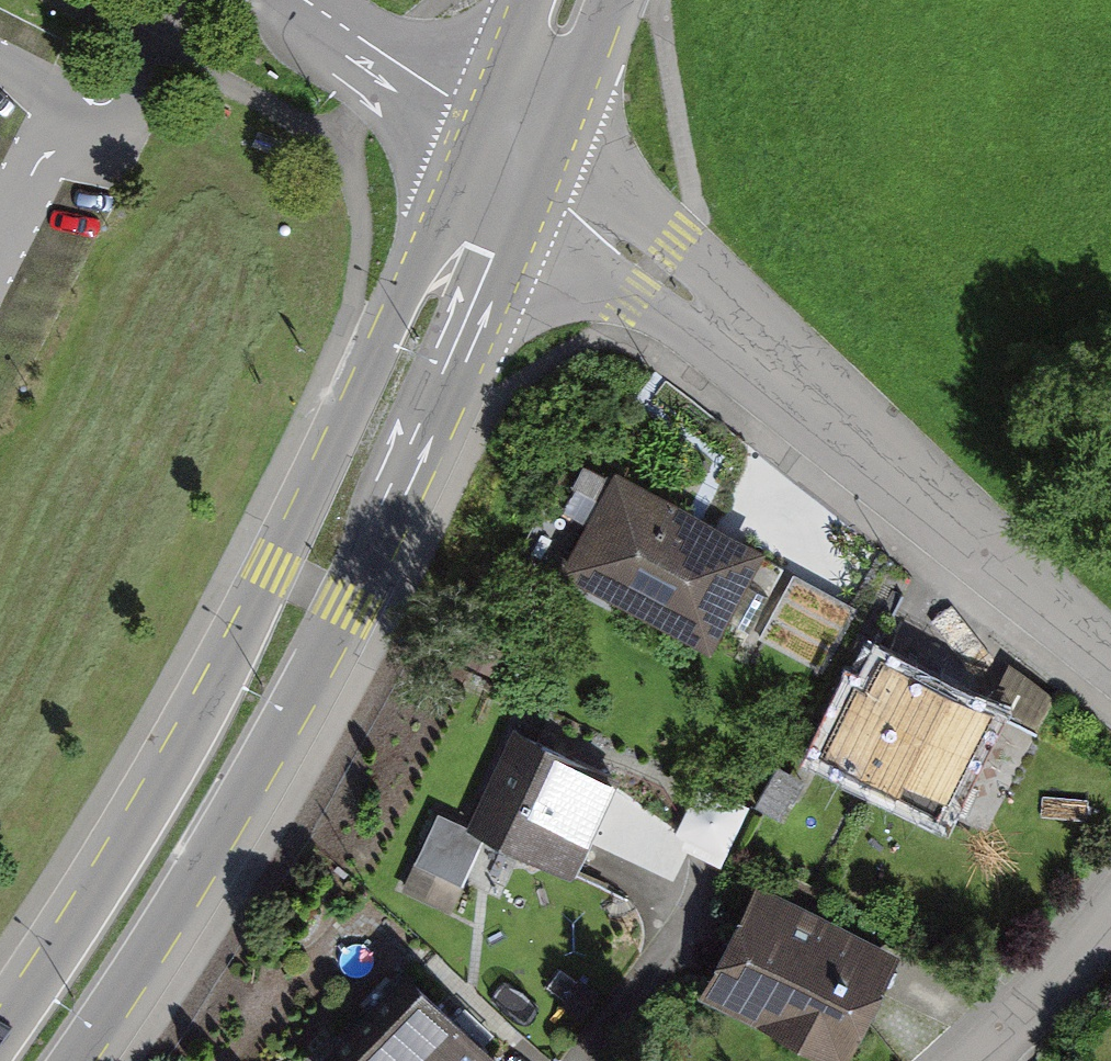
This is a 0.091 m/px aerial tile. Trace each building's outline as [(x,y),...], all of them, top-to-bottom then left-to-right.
[(616,465),(560,568),(710,649),(766,546),(616,465)] [(1019,749),(873,659),(812,758),(958,847),(1019,749)] [(599,783),(506,736),(457,832),(429,817),(405,865),(446,886),(469,839),(549,880),(574,832),(599,783)] [(698,991),(838,1060),(844,1060),(900,950),(755,877),(735,917),(706,975),(698,991)] [(418,977),(340,1060),(509,1060),(418,977)]
